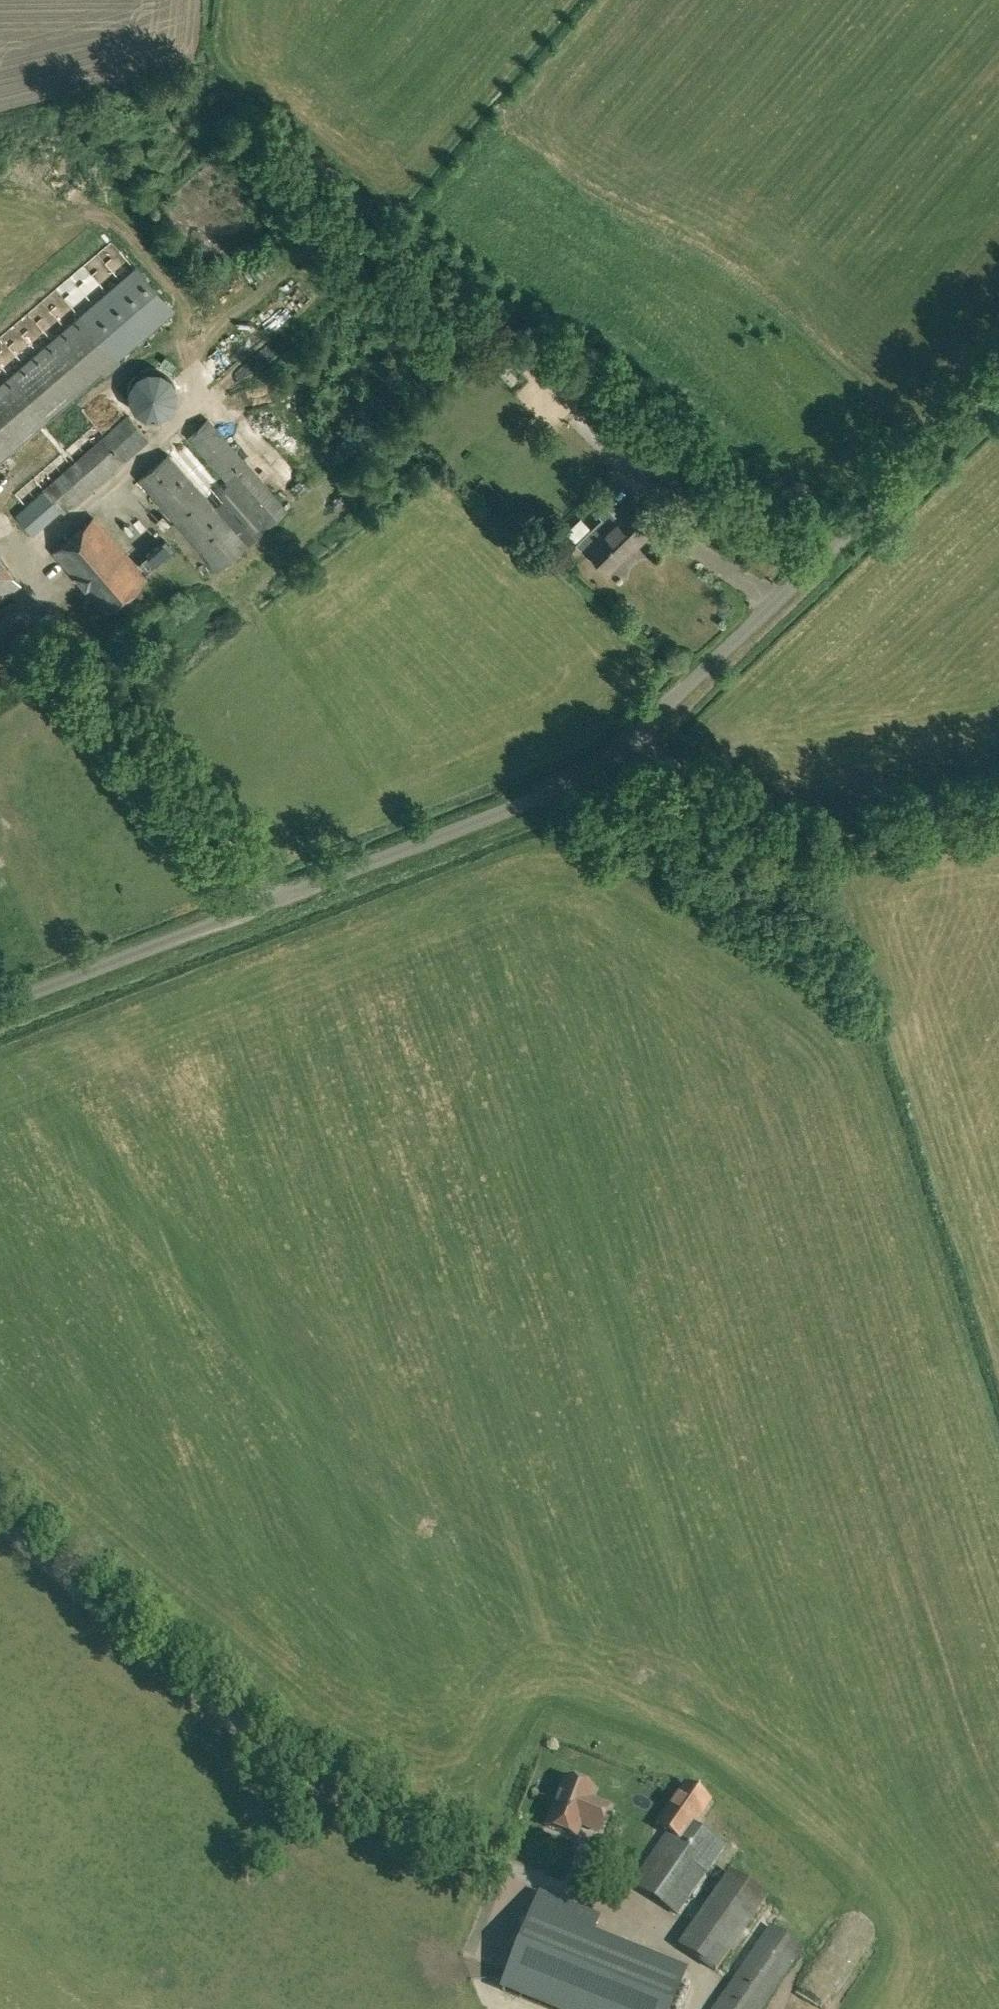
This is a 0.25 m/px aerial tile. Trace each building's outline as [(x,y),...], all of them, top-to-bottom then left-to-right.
[(0,385),(0,460),(103,372),(106,375),(121,362),(118,358),(172,311),(136,269),(0,385)] [(128,397),(130,404),(134,410),(139,414),(146,417),(153,418),(160,417),(166,413),(171,408),(174,402),(176,395),(175,388),(172,382),(168,376),(162,373),(155,371),(148,371),(141,373),(135,377),(131,383),(129,390),(128,397)] [(127,415),(106,433),(128,457),(148,439),(127,415)] [(95,424),(33,478),(43,489),(64,513),(128,457),(106,433),(104,435),(95,424)] [(602,517),(575,543),(590,558),(594,553),(609,569),(634,544),(635,545),(646,535),(637,526),(648,515),(631,497),(615,513),(607,505),(598,514),(602,517)] [(107,612),(147,578),(94,517),(55,551),(107,612)] [(20,583),(0,555),(0,598),(20,583)] [(599,1831),(608,1807),(590,1800),(594,1789),(565,1778),(547,1826),(575,1837),(580,1824),(599,1831)] [(677,1914),(725,1846),(694,1825),(711,1801),(685,1783),(671,1805),(674,1807),(660,1826),(668,1832),(632,1883),(677,1914)] [(768,1896),(746,1882),(727,1872),(677,1944),(716,1971),(768,1896)] [(687,1976),(587,1937),(594,1918),(538,1897),(515,1957),(517,1958),(508,1981),(580,2008),(674,2008),(687,1976)] [(803,1950),(768,1924),(712,2008),(762,2008),(803,1950)]
